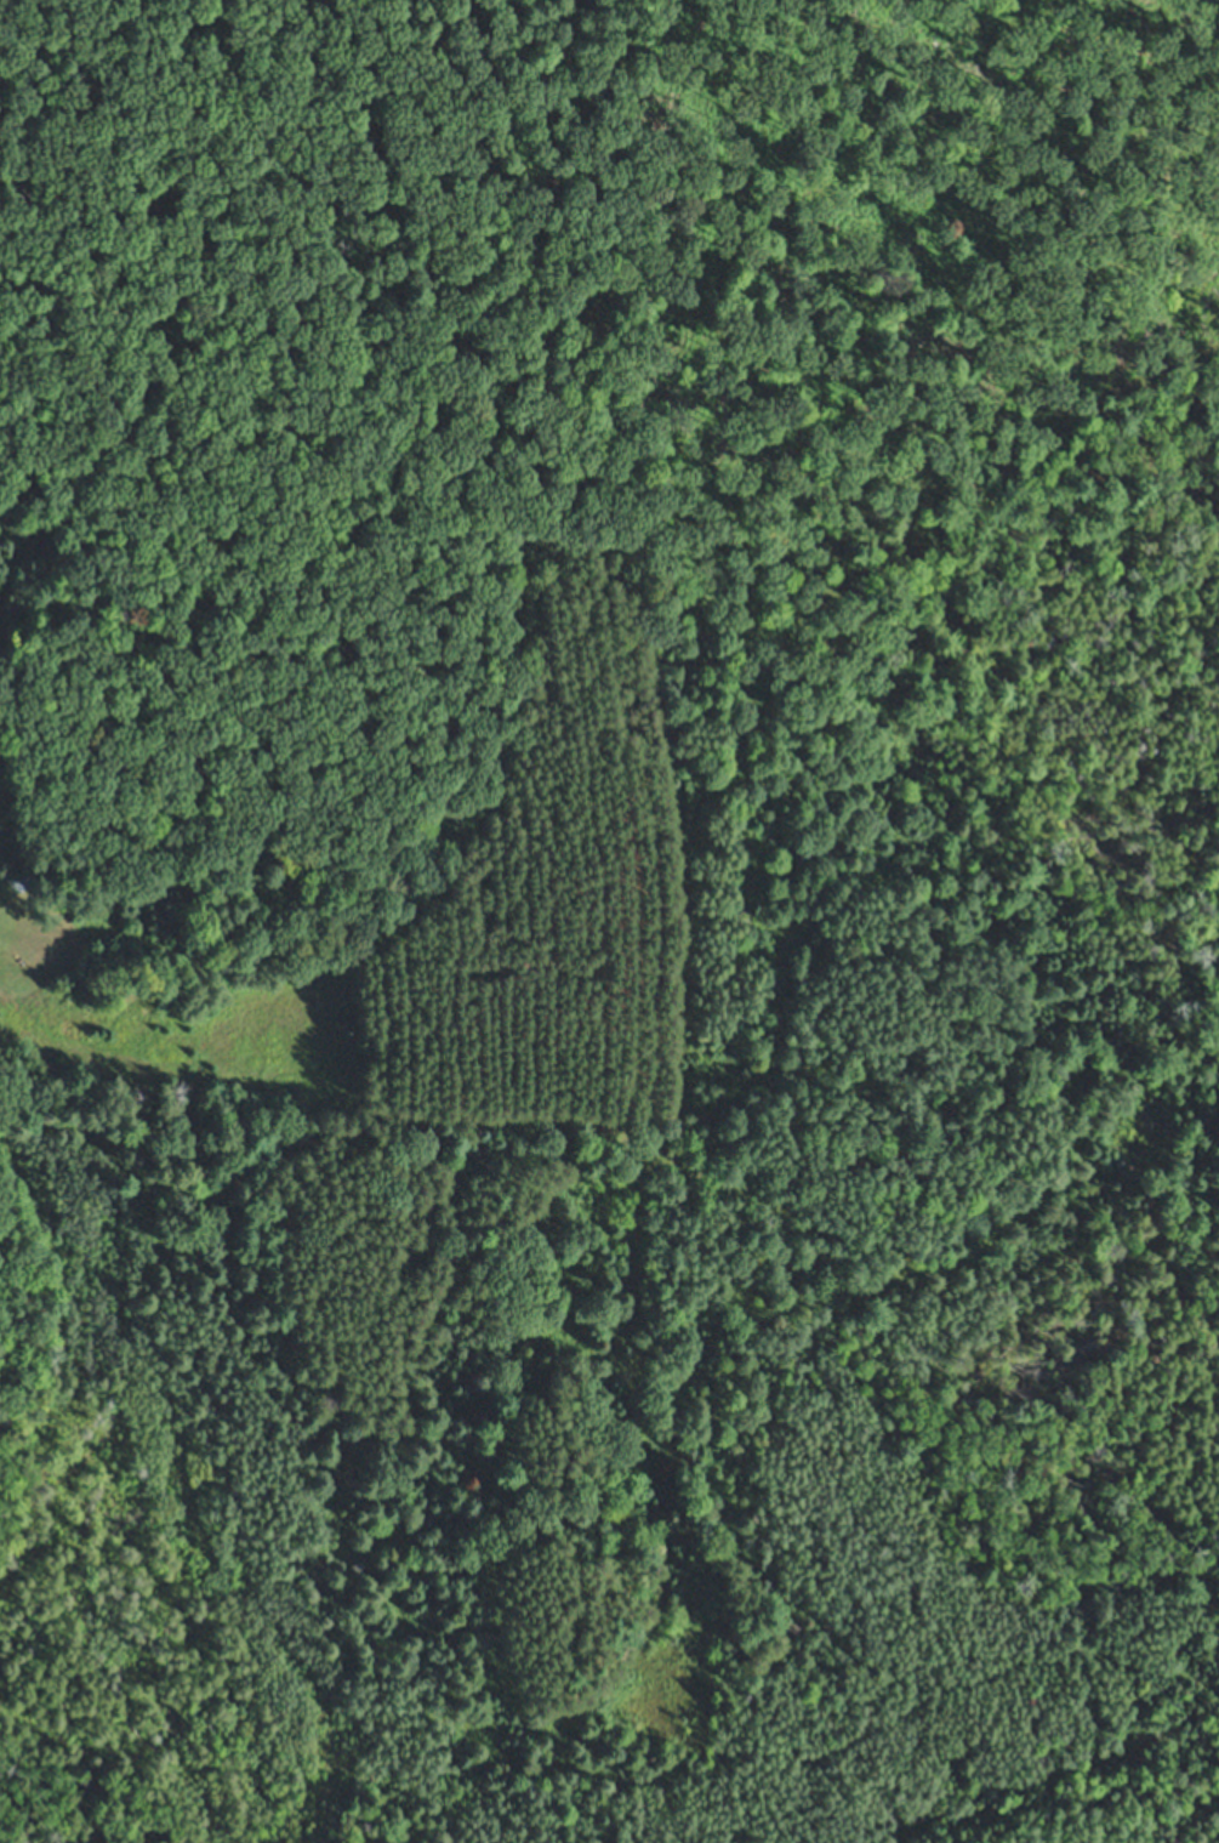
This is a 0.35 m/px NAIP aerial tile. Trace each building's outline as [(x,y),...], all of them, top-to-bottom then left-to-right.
[(11,897),(40,888),(35,872),(6,880),(11,897)]
